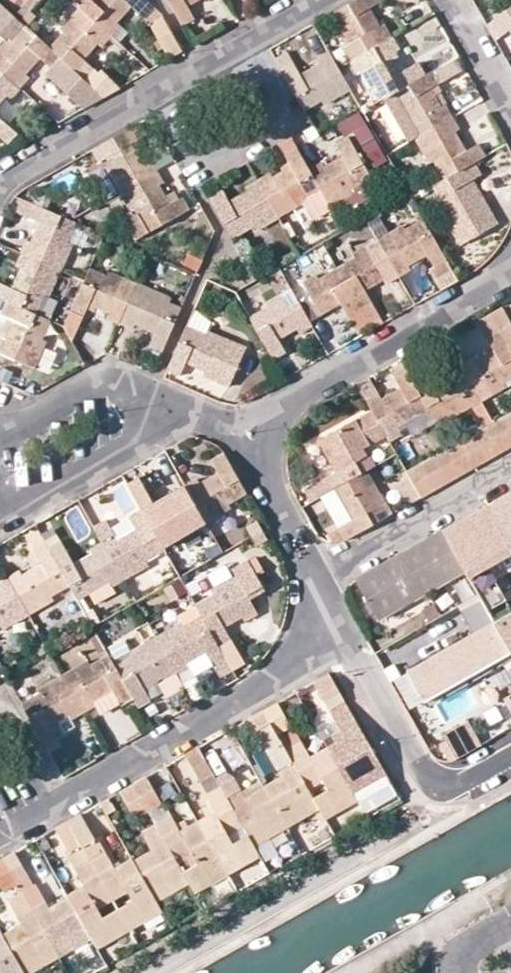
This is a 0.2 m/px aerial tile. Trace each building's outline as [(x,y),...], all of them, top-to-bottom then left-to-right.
[(117,21),(131,5),(152,23),(150,26),(168,59),(181,50),(161,13),(147,0),(85,0),(79,7),(111,36),(117,41),(126,30),(117,21)] [(182,25),(193,19),(186,6),(197,0),(168,0),(182,25)] [(335,12),(344,31),(341,33),(347,45),(343,48),(350,61),(368,50),(392,37),(384,25),(380,27),(370,9),(382,1),(381,0),(356,0),(335,12)] [(99,73),(82,59),(97,42),(102,46),(111,36),(79,7),(60,28),(63,31),(52,43),(52,49),(103,95),(119,87),(102,70),(99,73)] [(103,95),(52,49),(24,24),(10,40),(7,37),(0,45),(0,69),(16,83),(20,87),(29,77),(25,73),(39,57),(50,67),(45,73),(83,107),(103,95)] [(383,99),(395,91),(424,75),(417,63),(405,69),(394,53),(398,48),(392,37),(368,50),(375,62),(362,69),(369,82),(373,81),(383,99)] [(317,60),(318,64),(300,74),(293,62),(281,68),(304,110),(323,100),(325,104),(350,90),(337,68),(329,53),(317,60)] [(453,58),(424,75),(395,91),(406,110),(402,113),(409,126),(423,118),(429,131),(453,117),(445,105),(441,107),(430,88),(460,71),(453,58)] [(7,94),(10,97),(20,87),(16,83),(0,69),(0,101),(7,94)] [(429,163),(434,161),(444,179),(474,162),(484,156),(478,144),(466,151),(455,132),(459,129),(453,117),(429,131),(416,139),(429,163)] [(7,143),(17,132),(0,118),(0,136),(7,143)] [(141,122),(100,146),(109,164),(105,167),(112,180),(125,172),(133,184),(156,170),(149,158),(145,160),(135,142),(147,135),(141,122)] [(336,144),(342,156),(329,164),(326,159),(308,169),(319,188),(329,206),(355,192),(353,188),(370,177),(348,137),(336,144)] [(304,202),(301,198),(319,188),(308,169),(296,147),(284,154),(290,167),(272,177),(270,173),(257,180),(270,203),(282,197),(290,210),(304,202)] [(483,197),(478,200),(468,183),(473,180),(481,175),(474,162),(444,179),(433,186),(443,203),(439,207),(460,245),(498,223),(483,197)] [(165,184),(156,170),(133,184),(119,192),(129,210),(133,216),(138,213),(149,232),(189,209),(182,197),(170,204),(160,187),(165,184)] [(253,231),(267,224),(259,209),(270,203),(257,180),(245,187),(247,191),(229,202),(222,189),(210,196),(228,229),(233,237),(251,227),(253,231)] [(478,200),(483,197),(473,180),(468,183),(478,200)] [(301,198),(304,202),(313,218),(331,208),(329,206),(319,188),(301,198)] [(72,243),(67,241),(75,222),(70,220),(18,197),(13,210),(40,223),(32,241),(26,240),(21,253),(61,270),(72,243)] [(135,240),(149,232),(138,213),(133,216),(129,210),(121,215),(135,240)] [(411,269),(408,265),(426,254),(434,267),(446,260),(422,219),(405,229),(402,225),(377,239),(398,276),(411,269)] [(377,239),(352,254),(354,258),(336,268),(359,310),(371,303),(364,290),(383,279),(386,283),(398,276),(377,239)] [(35,313),(43,294),(49,296),(61,270),(21,253),(15,266),(20,268),(12,288),(0,282),(0,298),(6,300),(35,313)] [(197,271),(201,260),(186,253),(182,264),(197,271)] [(82,316),(88,303),(108,312),(107,317),(119,322),(136,283),(111,272),(109,276),(89,268),(83,280),(70,311),(82,316)] [(359,310),(336,268),(318,279),(315,275),(303,282),(311,296),(321,314),(340,303),(348,316),(359,310)] [(181,307),(162,299),(163,295),(136,283),(119,322),(133,328),(135,324),(155,332),(149,345),(162,351),(181,307)] [(285,351),(278,338),(297,328),(300,333),(312,326),(309,321),(298,302),(286,309),(279,296),(265,303),(267,308),(250,317),(273,358),(285,351)] [(311,296),(298,302),(309,321),(321,314),(311,296)] [(14,319),(5,339),(1,337),(0,339),(0,352),(35,368),(46,341),(41,338),(50,320),(35,313),(6,300),(1,314),(14,319)] [(502,307),(489,314),(510,353),(510,323),(502,307)] [(213,316),(194,308),(167,370),(179,375),(185,362),(205,371),(203,376),(228,387),(245,348),(207,331),(213,316)] [(503,383),(510,378),(510,353),(489,314),(477,321),(493,350),(473,361),(472,358),(460,365),(480,401),(504,387),(503,383)] [(369,377),(356,384),(371,411),(385,436),(389,442),(401,435),(399,432),(411,425),(409,420),(428,409),(412,380),(402,363),(389,370),(399,388),(381,399),(369,377)] [(428,409),(434,421),(452,412),(454,416),(480,401),(460,365),(448,372),(449,375),(430,386),(424,374),(412,380),(428,409)] [(385,436),(371,411),(318,441),(332,465),(337,464),(341,462),(344,466),(335,471),(322,479),(304,489),(312,502),(329,492),(367,471),(375,466),(368,454),(365,456),(361,450),(364,448),(385,436)] [(500,417),(510,436),(510,411),(500,417)] [(487,425),(502,451),(510,446),(510,436),(500,417),(492,422),(487,425)] [(487,425),(474,433),(488,459),(502,451),(487,425)] [(474,466),(488,459),(474,433),(459,441),(474,466)] [(460,474),(474,466),(459,441),(449,447),(447,448),(460,474)] [(447,482),(460,474),(447,448),(432,456),(447,482)] [(211,458),(217,471),(199,482),(197,478),(184,484),(205,520),(230,507),(227,502),(245,491),(222,452),(211,458)] [(447,482),(432,456),(419,464),(433,489),(447,482)] [(337,464),(332,465),(335,471),(344,466),(341,462),(337,464)] [(419,464),(405,471),(419,498),(433,489),(419,464)] [(391,513),(367,471),(329,492),(335,503),(340,500),(351,520),(327,534),(331,541),(346,539),(391,513)] [(171,492),(174,496),(156,507),(136,472),(124,479),(141,509),(159,540),(176,530),(179,535),(205,520),(184,484),(171,492)] [(508,546),(510,552),(510,491),(485,505),(508,546)] [(442,530),(465,571),(477,593),(488,612),(505,602),(486,569),(482,561),(508,546),(485,505),(442,530)] [(106,519),(94,526),(102,542),(123,578),(147,564),(145,560),(164,549),(159,540),(141,509),(128,516),(135,528),(117,539),(106,519)] [(53,599),(51,594),(69,584),(47,547),(36,528),(24,534),(41,564),(22,574),(19,570),(7,577),(28,613),(53,599)] [(465,571),(442,530),(354,579),(377,621),(444,583),(465,571)] [(123,578),(102,542),(90,549),(92,552),(74,563),(60,540),(47,547),(69,584),(77,598),(94,588),(97,593),(123,578)] [(486,569),(510,555),(510,552),(508,546),(482,561),(486,569)] [(201,616),(218,645),(229,638),(222,625),(242,614),(245,619),(256,612),(252,604),(268,595),(259,579),(267,574),(257,556),(232,570),(235,575),(210,589),(213,593),(195,604),(201,616)] [(477,593),(465,571),(444,583),(457,605),(477,593)] [(0,623),(3,628),(28,613),(7,577),(0,581),(0,623)] [(180,578),(164,587),(172,602),(188,592),(180,578)] [(488,612),(477,593),(457,605),(472,633),(493,621),(488,612)] [(510,652),(510,611),(493,621),(510,652)] [(218,645),(201,616),(183,626),(181,622),(169,628),(158,635),(156,636),(177,672),(188,666),(185,662),(197,655),(200,658),(207,654),(219,675),(231,668),(218,645)] [(169,628),(164,617),(152,624),(158,635),(169,628)] [(493,621),(472,633),(405,671),(422,701),(510,652),(493,621)] [(132,655),(114,665),(130,694),(137,705),(149,699),(144,689),(153,684),(151,681),(161,675),(164,680),(177,672),(156,636),(130,651),(132,655)] [(229,638),(218,645),(231,668),(243,661),(229,638)] [(93,699),(102,693),(111,688),(114,693),(118,701),(130,694),(114,665),(108,653),(89,663),(88,659),(62,674),(83,710),(95,704),(93,699)] [(390,781),(328,673),(314,681),(342,730),(332,736),(336,742),(327,747),(353,793),(357,800),(390,781)] [(62,674),(36,688),(39,692),(20,703),(43,744),(55,736),(49,724),(67,712),(70,717),(83,710),(62,674)] [(114,693),(111,688),(102,693),(93,699),(95,704),(99,711),(118,701),(114,693)] [(279,701),(263,710),(279,738),(319,809),(321,812),(353,793),(327,747),(310,757),(279,701)] [(282,776),(263,786),(282,820),(286,827),(319,809),(279,738),(263,710),(249,718),(282,776)] [(441,735),(454,759),(480,744),(467,721),(441,735)] [(233,770),(246,765),(236,742),(223,747),(233,770)] [(200,782),(214,774),(198,747),(185,754),(200,782)] [(200,782),(207,794),(221,787),(220,785),(214,774),(200,782)] [(224,867),(197,821),(181,831),(171,814),(167,814),(146,776),(133,784),(148,811),(156,824),(188,882),(194,893),(210,884),(206,877),(224,867)] [(282,820),(263,786),(245,797),(233,777),(220,785),(221,787),(250,838),(282,820)] [(135,819),(148,811),(133,784),(121,791),(135,819)] [(254,845),(250,838),(221,787),(207,794),(205,795),(211,803),(203,808),(207,816),(197,821),(224,867),(256,848),(254,845)] [(357,800),(353,793),(321,812),(325,819),(357,800)] [(67,821),(81,845),(94,838),(81,814),(67,821)] [(250,838),(254,845),(286,827),(282,820),(250,838)] [(67,821),(56,828),(69,852),(81,845),(67,821)] [(156,901),(188,882),(156,824),(141,832),(151,851),(133,861),(156,901)] [(224,867),(228,874),(260,856),(256,848),(224,867)] [(17,884),(29,877),(14,852),(3,858),(17,884)] [(158,905),(156,901),(133,861),(132,858),(115,868),(105,852),(90,861),(98,876),(112,899),(127,891),(132,900),(117,909),(125,923),(158,905)] [(0,860),(0,885),(3,891),(17,884),(3,858),(0,860)] [(90,861),(75,870),(84,886),(67,895),(68,897),(87,931),(92,939),(93,942),(125,923),(117,909),(103,917),(97,908),(112,899),(98,876),(90,861)] [(206,877),(210,884),(228,874),(224,867),(206,877)] [(55,950),(87,931),(68,897),(50,908),(46,902),(32,909),(55,950)] [(125,923),(129,930),(162,912),(158,905),(125,923)] [(32,909),(17,917),(21,924),(3,934),(22,968),(42,957),(46,965),(59,957),(55,950),(32,909)] [(93,942),(97,948),(129,930),(125,923),(93,942)] [(92,939),(87,931),(55,950),(59,957),(92,939)] [(1,972),(25,972),(22,968),(3,934),(2,932),(0,933),(0,971),(1,972)] [(42,957),(22,968),(25,972),(31,972),(46,965),(42,957)]
